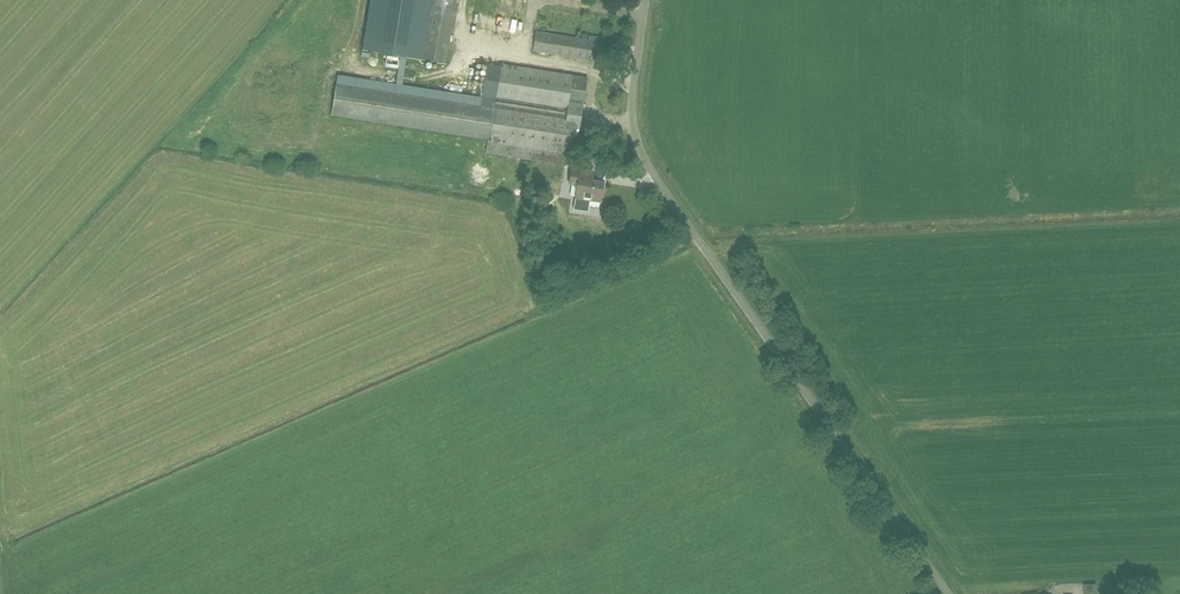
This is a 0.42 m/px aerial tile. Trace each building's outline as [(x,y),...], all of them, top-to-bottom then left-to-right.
[(456,0),(371,0),(363,52),(446,65),(456,0)] [(512,23),(510,34),(523,36),(525,25),(512,23)] [(590,60),(593,40),(536,32),(533,51),(590,60)] [(579,130),(587,78),(500,65),(500,67),(486,65),(481,99),(338,78),(333,115),(492,140),(490,154),(566,166),(568,154),(571,154),(574,129),(579,130)] [(578,184),(575,198),(600,202),(603,183),(592,181),(594,172),(572,169),(569,183),(578,184)]
